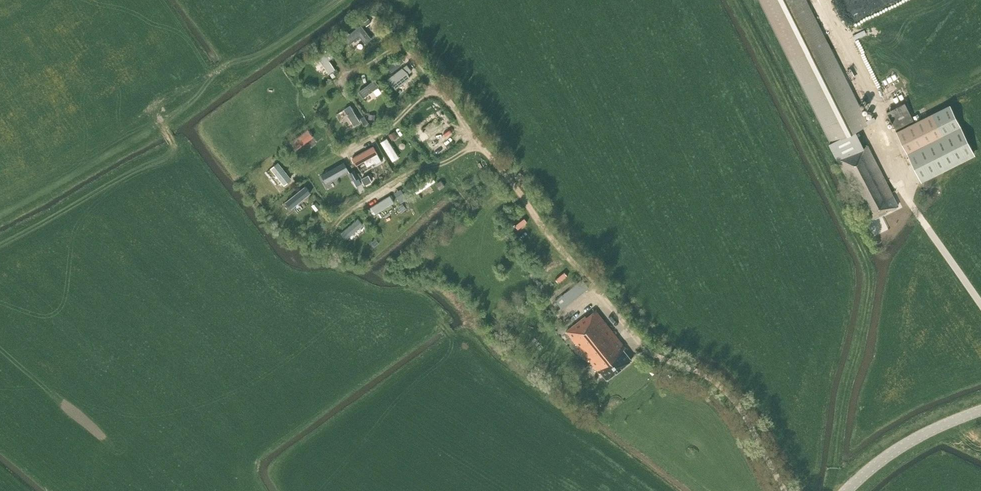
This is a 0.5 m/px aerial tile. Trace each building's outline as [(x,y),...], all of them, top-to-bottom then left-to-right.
[(851,152),(843,137),(869,124),(806,0),(759,0),(830,142),(829,143),(838,159),(869,220),(898,206),(867,144),(851,152)] [(352,42),(364,34),(367,39),(374,35),(363,19),(345,31),(352,42)] [(331,54),(336,51),(330,42),(318,49),(330,68),(337,63),(331,54)] [(389,74),(397,85),(413,73),(405,62),(389,74)] [(331,69),(334,73),(340,69),(337,64),(331,69)] [(376,74),(360,86),(365,93),(381,81),(376,74)] [(338,109),(347,126),(362,117),(353,100),(338,109)] [(887,111),(895,129),(914,121),(905,102),(887,111)] [(950,105),(896,131),(920,180),(974,153),(950,105)] [(449,120),(433,128),(435,132),(428,136),(433,144),(456,132),(449,120)] [(297,146),(316,132),(310,124),(291,138),(297,146)] [(426,127),(420,131),(425,137),(431,133),(426,127)] [(393,157),(401,152),(390,132),(382,136),(393,157)] [(358,160),(367,156),(369,161),(383,155),(376,140),(353,151),(358,160)] [(280,156),(272,162),(286,180),(294,174),(280,156)] [(320,171),(324,180),(351,167),(347,158),(320,171)] [(419,188),(438,176),(434,171),(415,183),(419,188)] [(287,196),(293,203),(313,187),(307,180),(287,196)] [(407,193),(398,197),(403,207),(411,203),(407,193)] [(379,206),(396,200),(394,194),(376,200),(379,206)] [(350,232),(365,219),(360,212),(344,226),(350,232)] [(556,300),(562,308),(589,287),(582,279),(556,300)] [(566,331),(599,372),(601,371),(607,379),(631,359),(623,349),(625,347),(595,309),(586,316),(585,315),(566,331)]
